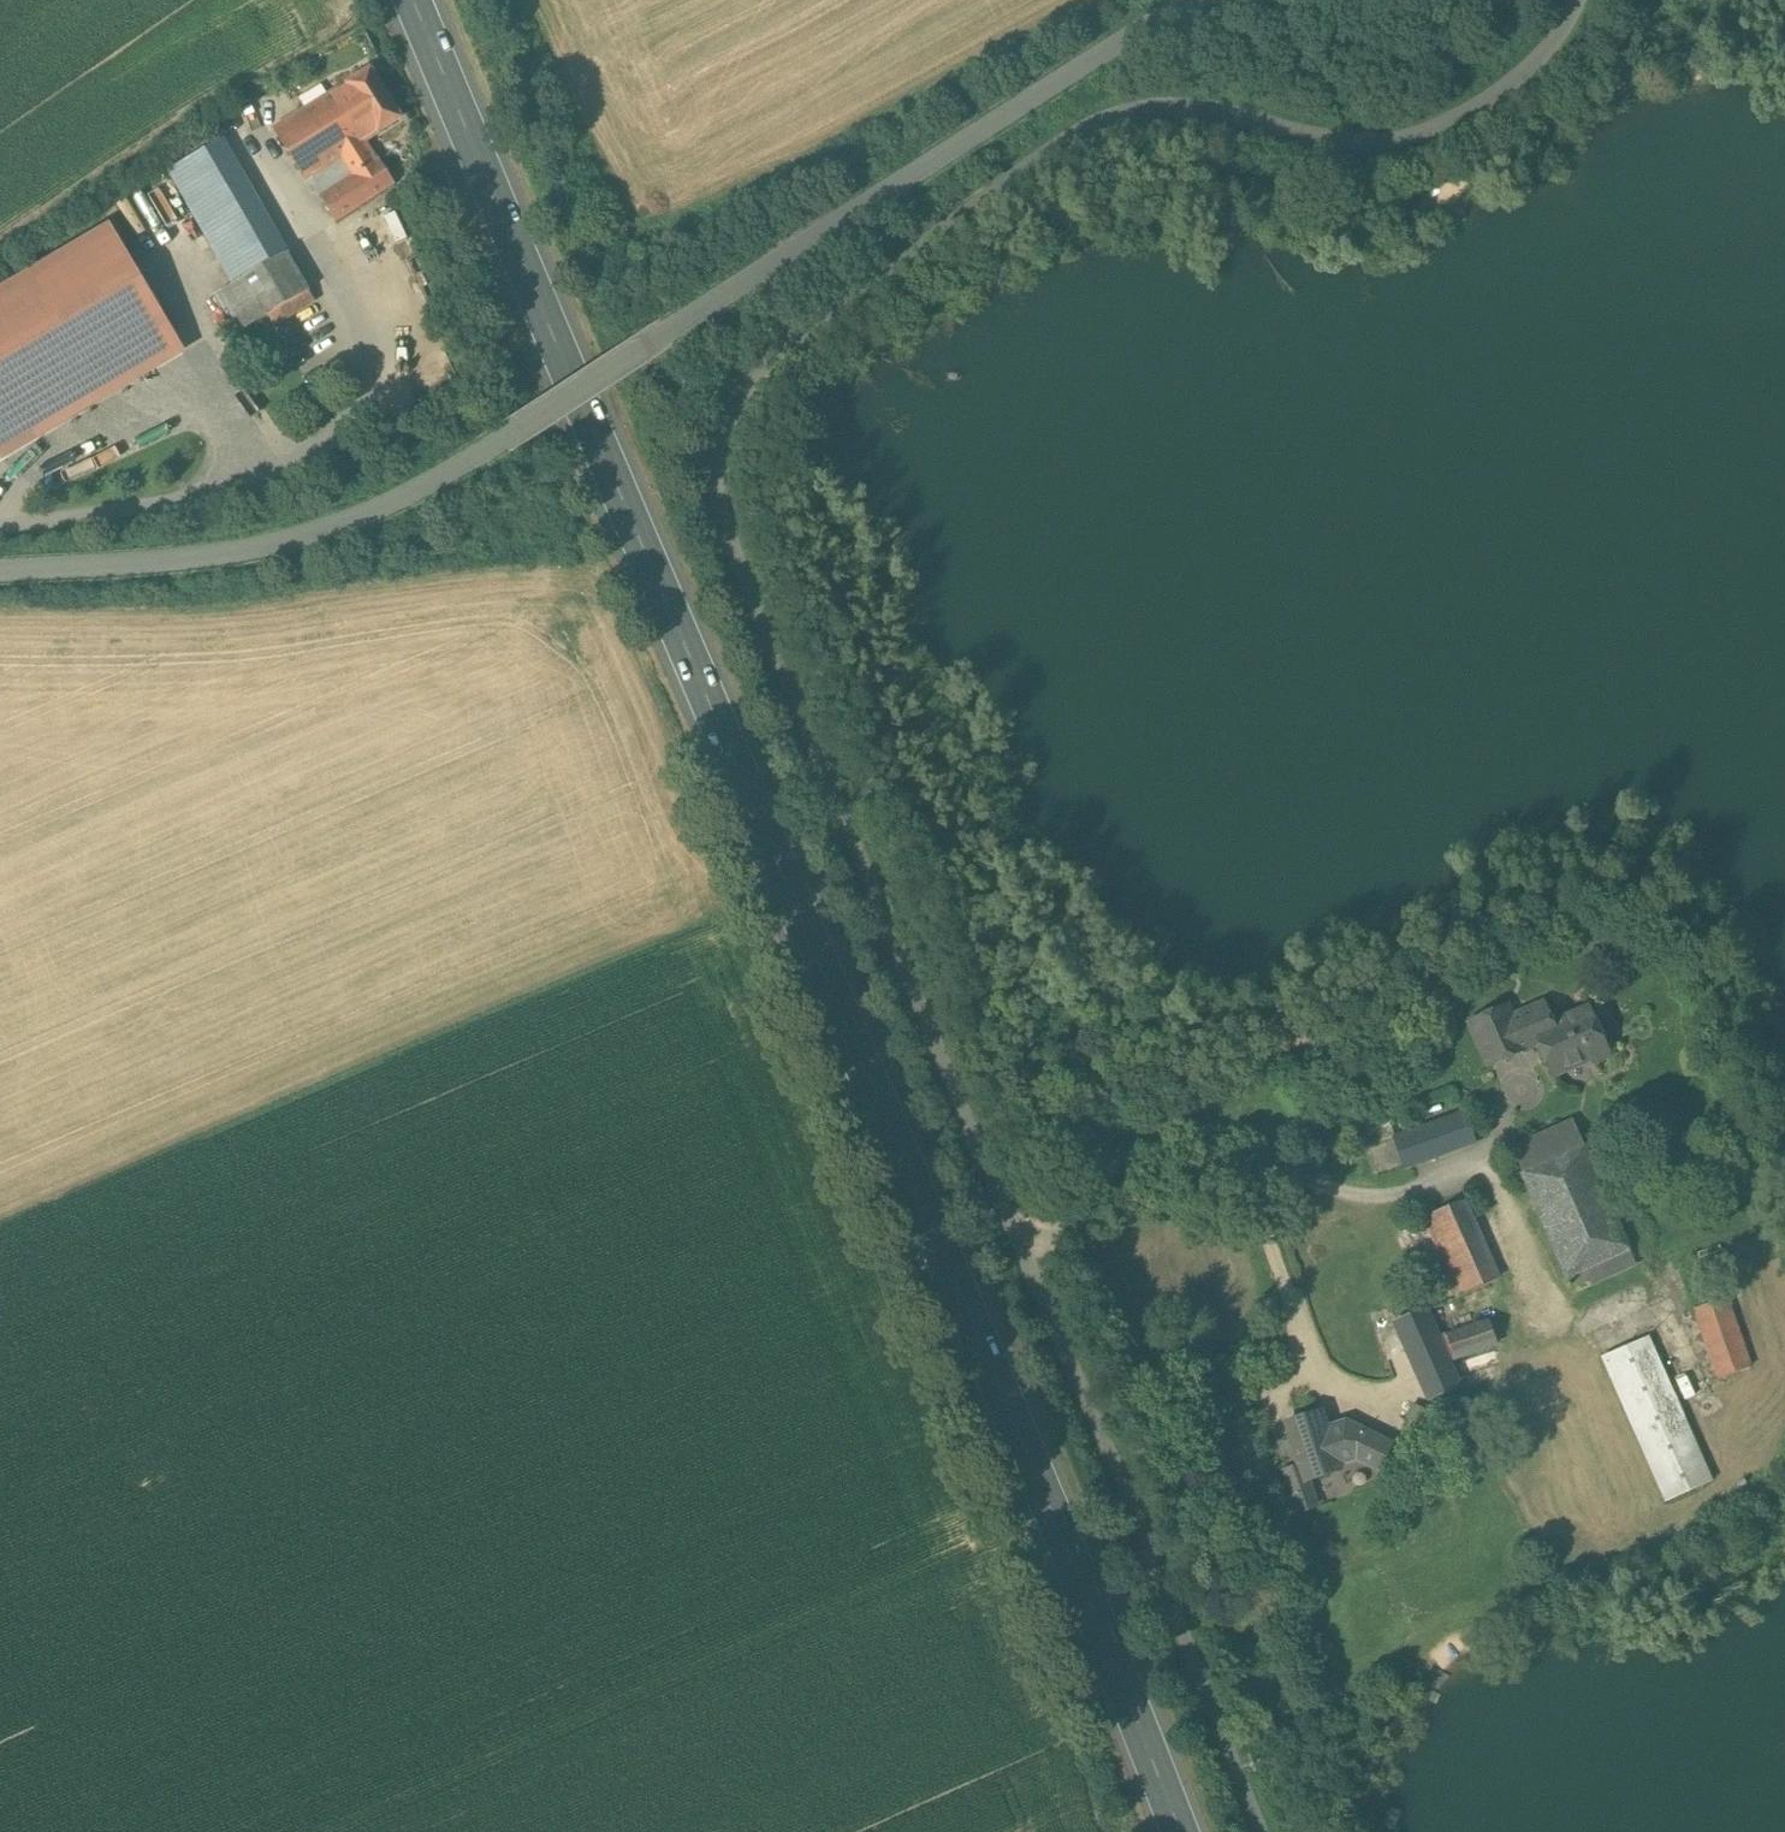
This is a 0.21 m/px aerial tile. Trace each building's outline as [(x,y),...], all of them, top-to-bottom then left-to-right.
[(400,117),(370,70),(329,96),(342,116),(346,122),(359,143),(400,117)] [(222,139),(169,169),(181,190),(234,159),(222,139)] [(287,252),(234,159),(181,190),(233,282),(233,283),(287,252)] [(107,226),(0,289),(0,451),(4,458),(182,353),(107,226)] [(287,252),(233,283),(233,282),(218,291),(240,328),(308,289),(287,252)] [(1546,1046),(1557,1076),(1619,1053),(1604,1013),(1563,1028),(1552,997),(1516,1010),(1513,1002),(1470,1018),(1488,1067),(1546,1046)] [(1468,1106),(1396,1135),(1409,1169),(1482,1140),(1468,1106)] [(1635,1262),(1584,1145),(1522,1173),(1573,1290),(1635,1262)] [(1498,1278),(1462,1199),(1423,1217),(1458,1295),(1498,1278)] [(1726,1296),(1693,1308),(1722,1390),(1755,1379),(1726,1296)] [(1439,1338),(1426,1310),(1396,1322),(1415,1369),(1454,1356),(1461,1378),(1504,1363),(1490,1321),(1439,1338)] [(1647,1336),(1602,1356),(1666,1501),(1711,1481),(1647,1336)] [(1321,1410),(1286,1422),(1301,1465),(1306,1480),(1307,1480),(1340,1469),(1339,1463),(1356,1457),(1378,1468),(1391,1444),(1345,1421),(1327,1428),(1321,1410)] [(1301,1465),(1284,1470),(1298,1511),(1316,1505),(1307,1480),(1306,1480),(1301,1465)]
